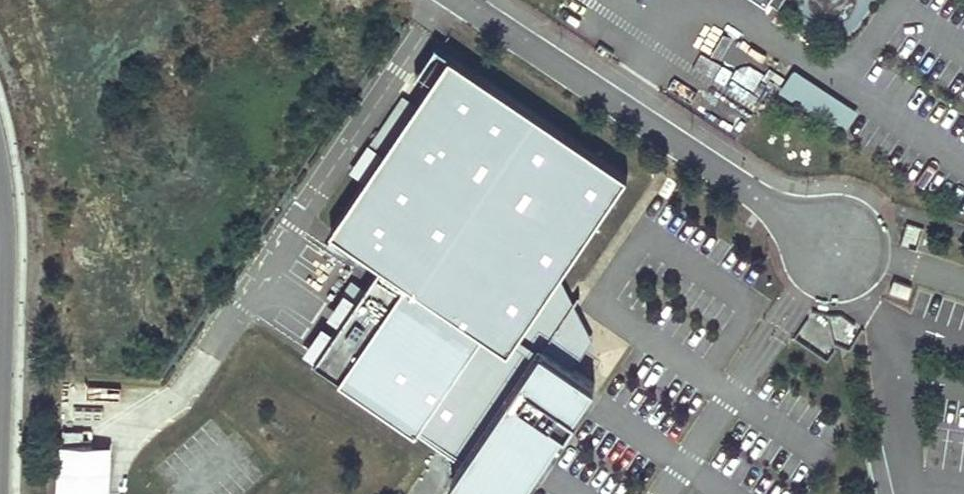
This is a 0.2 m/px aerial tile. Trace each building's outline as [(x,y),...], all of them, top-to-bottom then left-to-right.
[(623,176),(446,55),(326,231),(378,266),(479,335),(503,351),(557,272),(623,176)] [(753,110),(778,74),(759,61),(734,97),(753,110)] [(848,131),(861,109),(792,67),(779,90),(848,131)] [(479,335),(378,266),(312,363),(413,432),(479,335)] [(479,335),(413,432),(462,464),(538,351),(570,373),(591,339),(557,272),(503,351),(479,335)] [(893,280),(890,290),(908,296),(911,286),(893,280)] [(462,464),(447,486),(460,493),(519,493),(591,387),(570,373),(538,351),(462,464)] [(112,440),(58,437),(55,493),(109,493),(112,440)]
